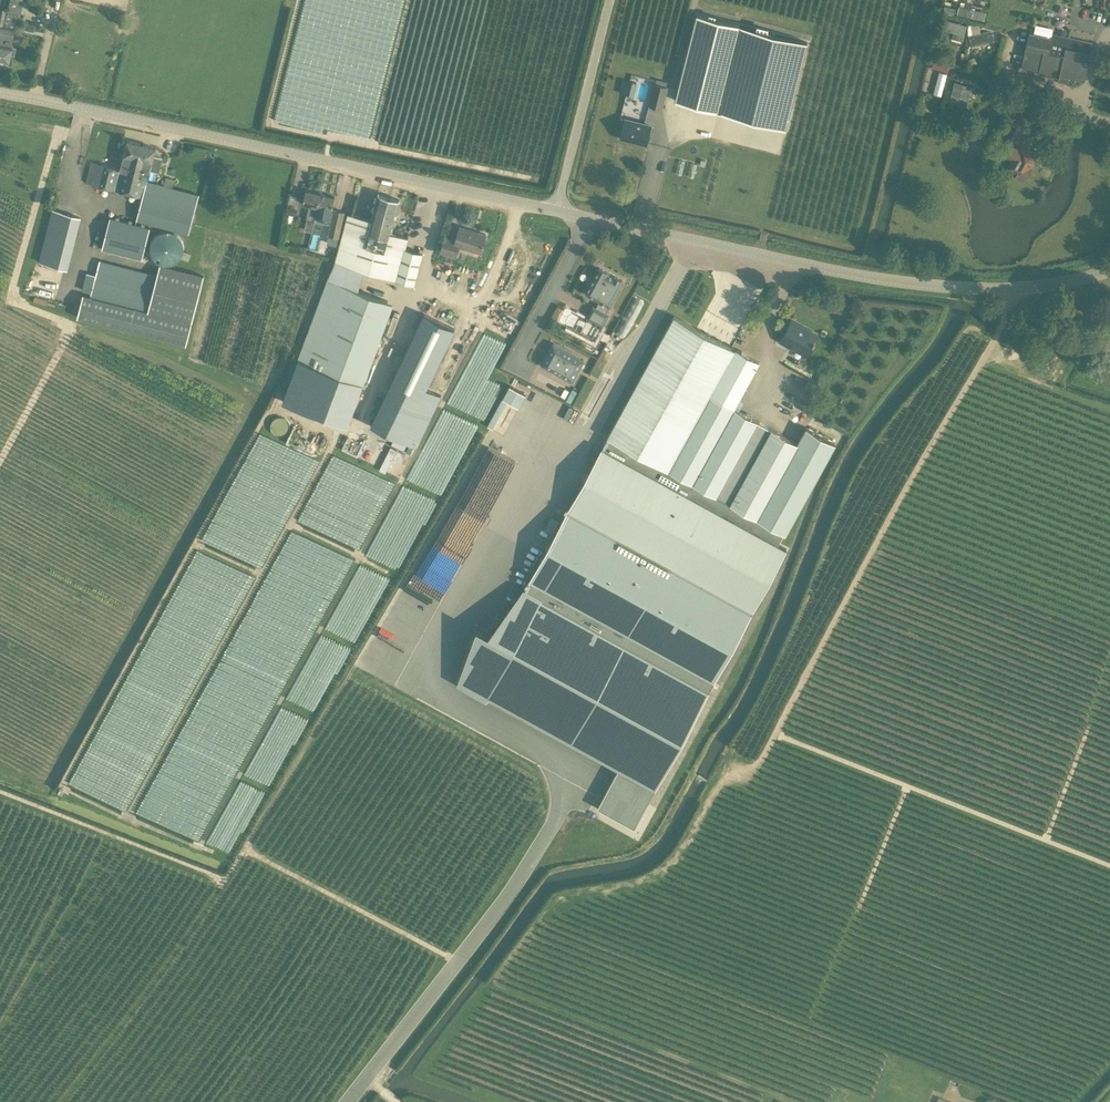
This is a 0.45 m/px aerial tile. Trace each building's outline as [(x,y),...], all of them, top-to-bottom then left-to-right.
[(7,10),(2,9),(0,20),(0,59),(8,60),(11,45),(4,44),(5,36),(12,37),(14,28),(15,20),(18,21),(23,0),(10,0),(7,10)] [(960,4),(958,13),(985,19),(987,11),(960,4)] [(946,6),(945,13),(955,14),(956,6),(946,6)] [(696,14),(675,99),(719,110),(740,25),(696,14)] [(966,27),(947,23),(946,29),(953,31),(951,38),(962,41),(966,27)] [(994,30),(982,33),(980,23),(972,24),(974,34),(969,35),(972,50),(997,45),(994,30)] [(1068,82),(1069,75),(1084,78),(1091,51),(1092,43),(1051,33),(1050,37),(1029,32),(1028,38),(1022,66),(1038,70),(1038,72),(1058,76),(1057,80),(1068,82)] [(940,70),(934,93),(942,94),(948,72),(940,70)] [(971,85),(971,84),(973,84),(973,86),(980,87),(982,79),(975,78),(974,80),(962,77),(962,75),(956,73),(955,79),(958,80),(960,79),(960,82),(954,81),(949,101),(966,105),(971,85)] [(623,77),(620,92),(637,95),(640,81),(623,77)] [(662,108),(668,86),(654,82),(648,105),(662,108)] [(625,118),(621,133),(620,138),(646,144),(649,133),(651,125),(625,118)] [(1015,175),(1015,178),(1020,180),(1022,180),(1024,175),(1026,175),(1031,165),(1030,164),(1037,152),(1029,148),(1031,143),(1036,133),(1017,123),(1013,133),(1010,139),(1015,142),(1017,139),(1025,144),(1024,145),(1022,144),(1020,147),(1013,144),(1006,141),(1001,151),(1008,154),(1008,155),(1011,156),(1006,166),(1017,171),(1015,175)] [(91,161),(86,182),(95,183),(95,185),(143,196),(137,219),(189,232),(199,194),(147,181),(156,147),(127,140),(120,168),(100,163),(91,161)] [(311,231),(314,220),(320,193),(305,190),(302,203),(309,204),(307,218),(304,229),(311,231)] [(320,193),(314,220),(330,224),(327,235),(339,238),(345,212),(334,210),(332,210),(335,196),(320,193)] [(400,199),(378,193),(371,219),(350,213),(337,262),(414,284),(423,252),(405,247),(408,237),(392,232),(394,225),(393,225),(400,199)] [(51,208),(38,261),(66,268),(80,216),(51,208)] [(142,258),(150,226),(110,216),(102,248),(142,258)] [(456,257),(459,246),(481,252),(486,234),(459,226),(456,239),(445,236),(440,253),(456,257)] [(156,235),(155,236),(155,237),(154,237),(153,238),(153,239),(152,240),(152,241),(152,242),(151,243),(151,244),(151,245),(151,246),(151,247),(151,248),(151,249),(151,250),(151,251),(151,252),(152,253),(152,254),(152,255),(153,256),(153,257),(154,258),(155,258),(155,259),(156,260),(157,260),(158,261),(158,262),(159,262),(160,263),(161,263),(162,263),(163,264),(164,264),(165,264),(166,264),(167,264),(168,264),(169,264),(170,264),(171,264),(172,264),(173,263),(174,263),(175,262),(176,262),(177,261),(178,261),(179,260),(179,259),(180,258),(181,258),(181,257),(182,256),(182,255),(183,254),(183,253),(183,252),(184,252),(184,251),(184,250),(184,249),(184,248),(184,247),(184,246),(184,245),(184,244),(183,243),(183,242),(183,241),(182,240),(182,239),(181,238),(181,237),(180,237),(179,236),(179,235),(178,235),(177,234),(176,234),(175,233),(174,232),(173,232),(172,232),(171,231),(170,231),(169,231),(168,231),(167,231),(166,231),(165,231),(164,231),(163,231),(162,232),(161,232),(160,232),(159,233),(158,233),(158,234),(157,235),(156,235)] [(91,292),(90,295),(83,294),(78,316),(186,343),(204,274),(182,269),(160,263),(157,274),(99,259),(96,272),(94,280),(85,278),(82,289),(91,291),(91,292)] [(606,313),(609,306),(610,306),(624,281),(615,276),(614,277),(608,274),(609,273),(600,268),(586,293),(600,300),(596,307),(593,306),(587,317),(602,326),(609,314),(606,313)] [(391,312),(390,301),(330,279),(300,359),(365,383),(391,312)] [(454,328),(424,314),(391,383),(421,397),(426,387),(454,328)] [(733,409),(757,362),(673,316),(527,586),(713,690),(786,549),(777,544),(781,536),(783,537),(833,444),(805,428),(797,445),(733,409)] [(806,330),(791,322),(780,341),(799,352),(800,350),(808,354),(819,334),(808,328),(806,330)] [(554,344),(542,367),(574,384),(586,361),(554,344)] [(300,359),(298,359),(284,397),(282,400),(324,416),(348,424),(363,383),(300,359)] [(391,383),(372,421),(371,424),(417,446),(441,394),(426,387),(421,397),(391,383)] [(521,405),(527,391),(509,383),(488,425),(504,433),(508,424),(503,422),(513,402),(521,405)] [(812,413),(816,406),(806,400),(803,407),(812,413)]
